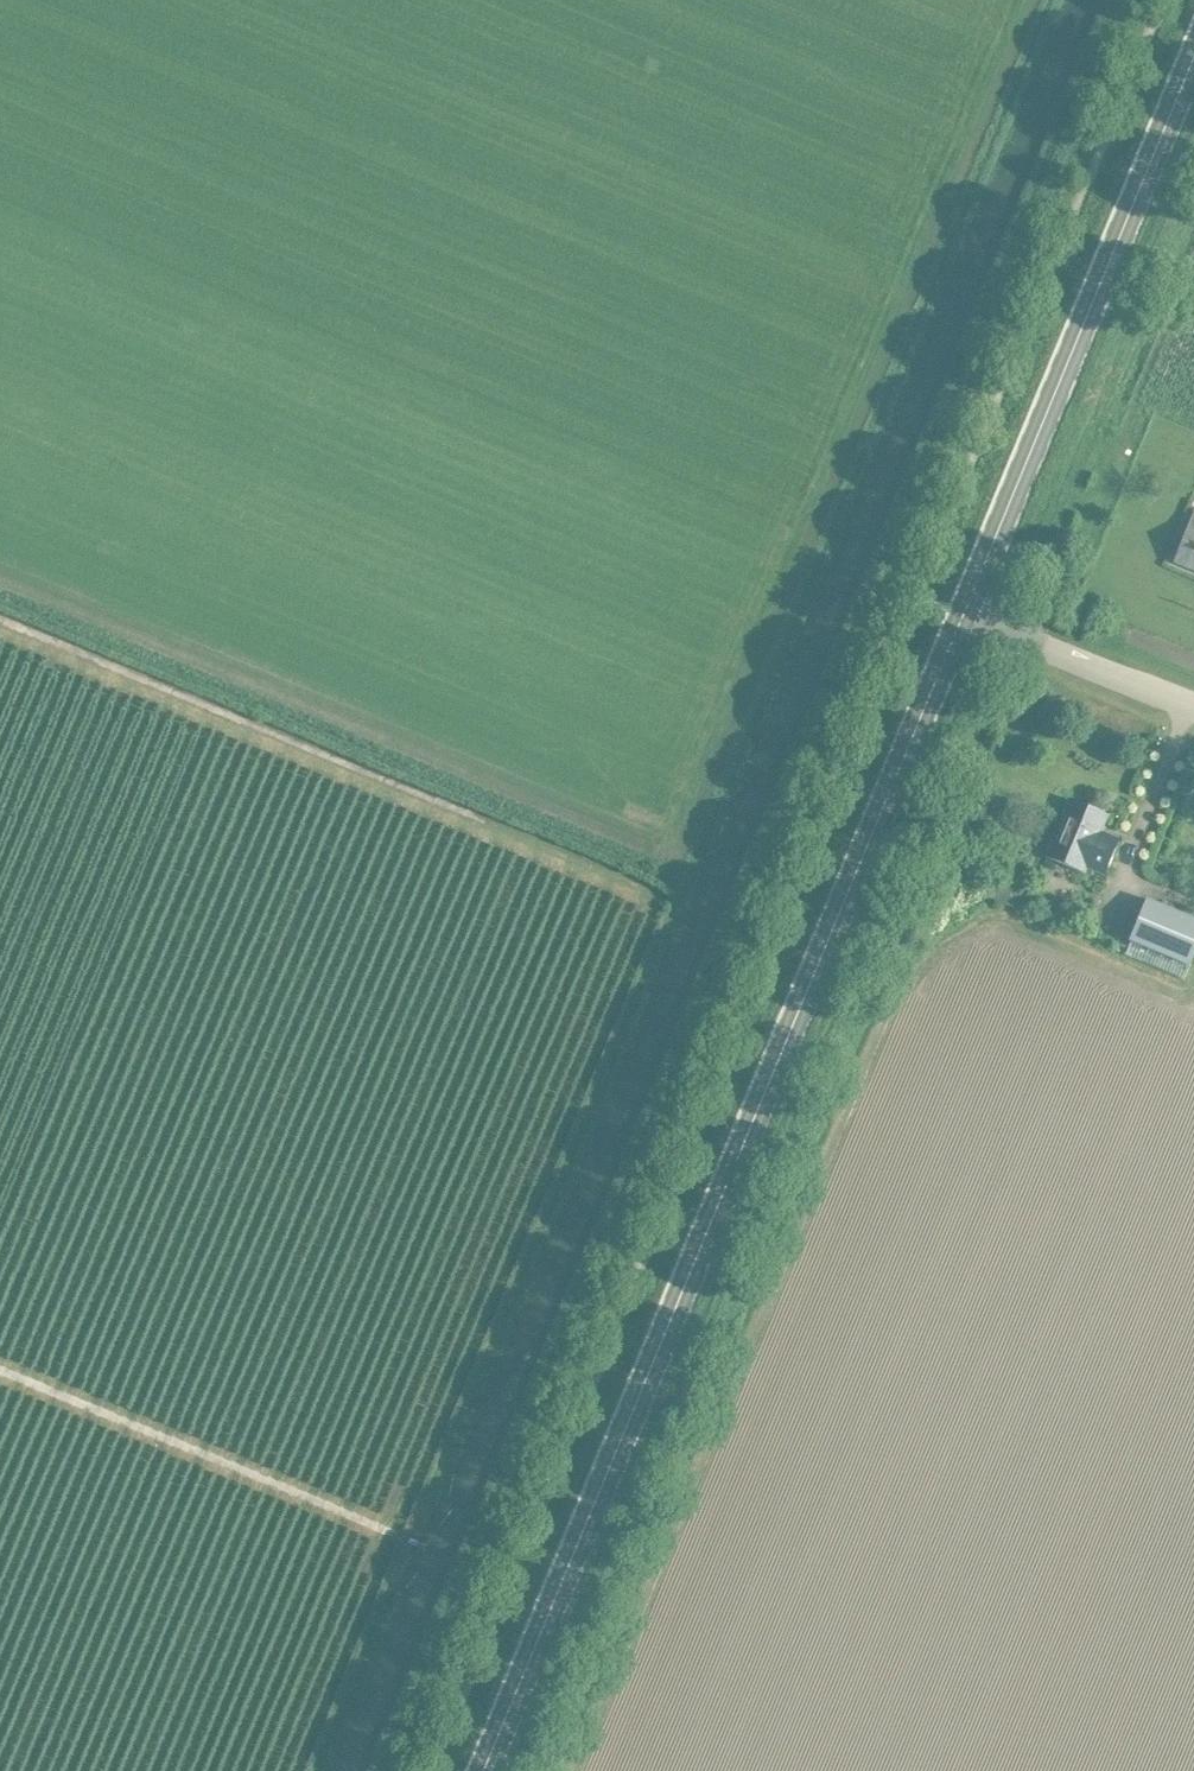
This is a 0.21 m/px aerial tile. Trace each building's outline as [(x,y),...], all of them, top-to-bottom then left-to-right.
[(1173,561),(1193,570),(1193,510),(1173,561)] [(1103,873),(1117,840),(1098,832),(1106,814),(1067,798),(1043,856),(1082,872),(1085,865),(1103,873)] [(1193,950),(1193,918),(1145,898),(1127,939),(1188,965),(1193,950)]
